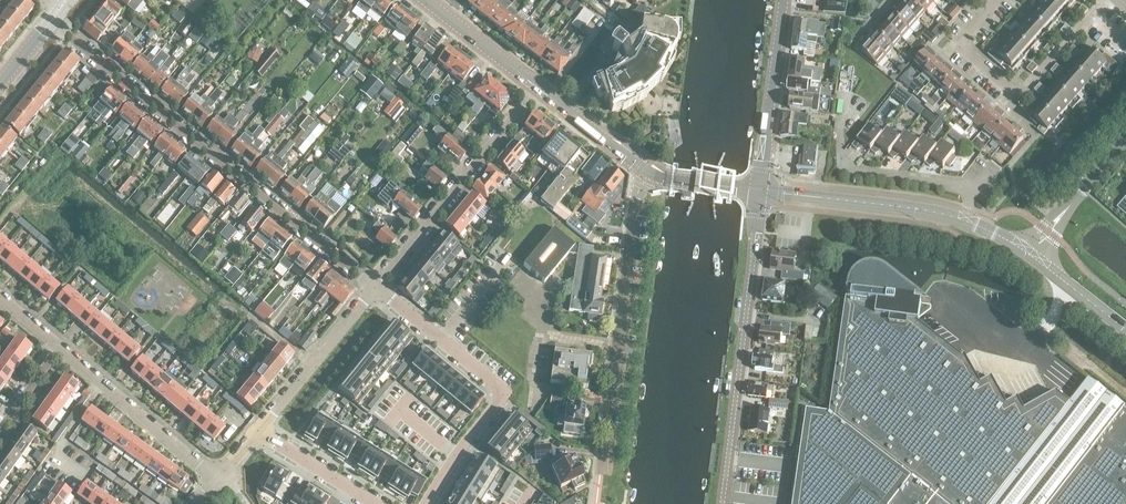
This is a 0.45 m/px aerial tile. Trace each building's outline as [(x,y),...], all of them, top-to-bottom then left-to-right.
[(0,21),(0,23),(14,34),(35,8),(25,0),(17,0),(0,21)] [(115,21),(123,11),(111,0),(108,0),(100,10),(115,21)] [(137,13),(145,3),(141,0),(121,0),(137,13)] [(197,2),(194,0),(181,0),(179,3),(189,11),(197,2)] [(194,15),(206,1),(205,0),(194,0),(197,2),(189,11),(194,15)] [(380,0),(362,0),(361,2),(360,1),(357,5),(355,4),(351,10),(356,14),(364,5),(371,11),(380,0)] [(371,11),(382,19),(394,4),(390,1),(391,1),(389,0),(380,0),(371,11)] [(468,5),(477,12),(486,0),(472,0),(468,5)] [(498,3),(495,0),(486,0),(477,12),(486,19),(498,3)] [(498,3),(486,19),(495,26),(507,10),(511,5),(504,0),(501,0),(498,3)] [(567,7),(575,13),(581,5),(575,0),(573,0),(567,7)] [(912,0),(908,0),(906,3),(903,0),(900,0),(897,3),(918,21),(926,12),(912,0)] [(931,0),(912,0),(926,12),(934,3),(931,0)] [(988,55),(1006,70),(1008,68),(1012,72),(1014,70),(1018,73),(1082,0),(1042,0),(1045,3),(1037,12),(1034,9),(1025,19),(1029,22),(1020,32),(1017,29),(1009,38),(1012,41),(1003,51),(1000,48),(996,52),(993,49),(988,55)] [(847,3),(825,1),(824,12),(845,14),(847,3)] [(313,3),(307,10),(305,13),(312,19),(314,16),(320,20),(326,13),(313,3)] [(918,21),(897,3),(894,7),(899,11),(894,16),(910,30),(918,21)] [(640,5),(633,13),(641,20),(648,11),(640,5)] [(953,19),(961,10),(956,5),(948,14),(953,19)] [(620,6),(615,12),(623,18),(599,49),(610,58),(608,61),(609,76),(591,84),(598,100),(603,98),(605,101),(606,100),(611,112),(621,109),(622,111),(623,110),(629,115),(641,100),(647,96),(646,94),(654,87),(662,93),(664,77),(676,57),(675,57),(679,38),(681,38),(681,23),(663,23),(662,25),(658,24),(659,20),(643,18),(642,23),(620,6)] [(1082,17),(1088,10),(1083,6),(1077,12),(1082,17)] [(397,30),(409,15),(401,9),(401,10),(398,7),(386,22),(397,30)] [(571,24),(578,29),(578,30),(582,24),(590,13),(584,8),(571,24)] [(115,21),(100,10),(92,20),(106,31),(115,21)] [(507,10),(495,26),(504,33),(516,17),(516,16),(507,10)] [(513,40),(525,23),(529,19),(520,12),(516,16),(516,17),(504,33),(513,40)] [(594,15),(590,13),(582,24),(585,27),(594,15)] [(407,38),(419,24),(415,21),(416,20),(409,15),(397,30),(407,38)] [(320,23),(332,32),(333,33),(337,27),(338,26),(325,16),(320,23)] [(910,30),(894,16),(890,21),(885,17),(882,21),(902,39),(910,30)] [(838,17),(835,28),(844,30),(846,19),(838,17)] [(182,25),(190,32),(196,25),(188,18),(182,25)] [(949,24),(943,18),(939,22),(945,28),(949,24)] [(106,31),(92,20),(83,30),(98,42),(106,31)] [(119,26),(124,30),(129,24),(124,20),(119,26)] [(796,21),(794,36),(817,39),(825,40),(827,25),(796,21)] [(902,39),(882,21),(878,25),(883,29),(879,34),(894,48),(902,39)] [(147,27),(142,22),(137,28),(142,33),(147,27)] [(159,28),(151,22),(147,26),(155,33),(159,28)] [(525,23),(513,40),(522,47),(534,30),(538,26),(533,22),(530,27),(525,23)] [(14,34),(0,23),(0,50),(14,34)] [(377,38),(385,29),(379,24),(372,34),(377,38)] [(1065,36),(1071,29),(1066,24),(1060,31),(1065,36)] [(206,33),(198,26),(190,35),(199,42),(206,33)] [(343,46),(343,45),(345,43),(350,37),(349,37),(337,27),(333,33),(332,32),(329,35),(343,46)] [(413,53),(417,57),(422,50),(434,35),(431,32),(431,30),(428,28),(426,29),(424,27),(412,42),(418,47),(413,53)] [(157,34),(151,30),(146,36),(152,41),(157,34)] [(543,37),(534,30),(522,47),(523,47),(531,53),(543,37)] [(286,32),(268,54),(275,59),(293,38),(286,32)] [(362,41),(353,34),(352,33),(349,37),(350,37),(345,43),(354,50),(362,41)] [(217,41),(208,34),(201,43),(209,50),(217,41)] [(894,48),(879,34),(874,39),(869,35),(866,38),(886,56),(894,48)] [(422,50),(417,57),(411,64),(416,69),(423,60),(422,60),(426,54),(432,58),(444,42),(434,35),(422,50)] [(108,41),(113,45),(117,40),(112,36),(108,41)] [(817,39),(794,36),(792,49),(806,51),(807,44),(816,45),(817,39)] [(121,38),(110,52),(119,59),(135,40),(131,37),(126,42),(121,38)] [(543,37),(531,53),(540,60),(552,44),(543,37)] [(549,67),(561,51),(557,47),(561,41),(557,37),(552,44),(540,60),(549,67)] [(886,56),(866,38),(862,42),(867,47),(863,52),(878,66),(886,56)] [(145,48),(135,40),(119,59),(129,68),(140,54),(145,48)] [(161,49),(166,43),(162,40),(157,46),(161,49)] [(398,56),(407,45),(401,41),(393,52),(398,56)] [(1049,55),(1054,48),(1049,43),(1043,50),(1049,55)] [(561,51),(549,67),(558,74),(571,58),(578,48),(573,44),(565,54),(561,51)] [(1079,50),(1073,45),(1067,52),(1073,57),(1079,50)] [(1028,115),(1031,117),(1030,119),(1034,123),(1032,126),(1044,135),(1052,125),(1056,128),(1064,119),(1061,116),(1069,106),(1072,109),(1081,100),(1077,97),(1086,87),(1089,90),(1097,81),(1094,78),(1102,68),(1109,74),(1113,70),(1116,73),(1120,67),(1099,49),(1097,51),(1092,47),(1091,48),(1088,46),(1028,115)] [(131,69),(140,77),(156,57),(155,57),(157,55),(157,56),(161,51),(156,47),(145,59),(142,56),(131,69)] [(247,59),(257,63),(261,55),(260,54),(261,50),(254,47),(252,52),(250,51),(247,59)] [(928,47),(915,63),(924,71),(938,56),(928,47)] [(315,48),(309,56),(319,64),(325,56),(315,48)] [(450,73),(463,57),(455,51),(454,52),(450,49),(438,64),(450,73)] [(80,61),(65,50),(45,75),(59,87),(80,61)] [(165,54),(161,51),(157,56),(161,59),(165,54)] [(365,58),(370,63),(374,58),(369,54),(365,58)] [(205,60),(210,64),(214,59),(209,55),(205,60)] [(938,56),(924,71),(933,79),(947,63),(938,56)] [(140,77),(149,84),(160,71),(156,68),(161,62),(156,57),(140,77)] [(176,61),(171,57),(160,71),(149,84),(158,92),(169,79),(164,75),(176,61)] [(463,57),(450,73),(463,83),(474,68),(470,65),(471,63),(463,57)] [(375,67),(379,62),(374,58),(370,63),(375,67)] [(791,58),(789,79),(812,82),(821,83),(823,69),(805,67),(806,60),(791,58)] [(338,71),(347,79),(357,67),(348,60),(338,71)] [(1032,74),(1038,67),(1032,62),(1027,69),(1032,74)] [(947,63),(933,79),(942,87),(956,71),(947,63)] [(384,73),(389,77),(395,82),(403,72),(397,68),(392,64),(384,73)] [(426,82),(436,69),(429,64),(419,77),(426,82)] [(1062,69),(1056,64),(1051,71),(1056,76),(1060,71),(1062,69)] [(160,93),(169,101),(185,81),(190,75),(189,74),(193,70),(188,66),(179,76),(178,78),(179,79),(175,83),(171,80),(160,93)] [(851,92),(854,68),(842,66),(839,90),(851,92)] [(408,77),(413,70),(409,67),(404,74),(408,77)] [(92,85),(98,77),(91,71),(84,79),(85,79),(92,85)] [(956,71),(942,87),(950,94),(947,99),(964,79),(956,71)] [(25,99),(39,111),(59,87),(45,75),(25,99)] [(169,101),(178,108),(189,95),(185,91),(190,85),(189,85),(194,79),(190,75),(185,81),(169,101)] [(372,76),(362,88),(374,98),(383,86),(372,76)] [(402,87),(406,82),(399,77),(396,82),(402,87)] [(468,96),(472,91),(487,103),(499,87),(492,81),(491,79),(489,77),(484,78),(482,80),(483,82),(479,86),(471,80),(463,91),(468,96)] [(965,78),(964,79),(947,99),(956,107),(970,91),(965,87),(969,82),(965,78)] [(92,85),(85,79),(81,84),(88,90),(92,85)] [(812,82),(789,79),(787,92),(820,96),(821,91),(816,91),(816,88),(811,88),(811,85),(808,84),(808,82),(812,82)] [(903,83),(909,88),(912,85),(905,79),(903,83)] [(1040,83),(1034,90),(1039,95),(1045,88),(1040,83)] [(77,89),(84,95),(88,90),(81,84),(77,89)] [(917,90),(912,85),(909,88),(914,93),(917,90)] [(454,101),(462,91),(456,87),(448,97),(454,101)] [(499,87),(487,103),(484,107),(489,110),(486,114),(494,120),(508,102),(511,102),(513,99),(512,95),(510,93),(507,94),(499,87)] [(93,110),(101,116),(119,94),(111,88),(93,110)] [(182,112),(192,120),(215,93),(214,92),(209,88),(204,94),(204,95),(198,102),(193,98),(182,112)] [(215,93),(192,120),(202,128),(213,115),(207,111),(210,107),(211,108),(223,95),(216,89),(214,92),(215,93)] [(216,140),(226,149),(237,136),(232,131),(238,125),(237,124),(239,122),(240,124),(252,109),(251,107),(256,101),(261,94),(257,91),(241,110),(242,110),(233,121),(216,140)] [(970,91),(956,107),(965,115),(983,94),(979,91),(975,96),(970,91)] [(820,96),(787,92),(785,107),(817,111),(818,96),(820,96)] [(99,126),(103,121),(104,119),(105,119),(112,111),(116,115),(127,101),(119,94),(101,116),(95,123),(99,126)] [(924,94),(921,97),(927,103),(930,100),(924,94)] [(983,94),(965,115),(974,123),(988,107),(983,103),(987,98),(983,94)] [(386,114),(385,114),(390,118),(392,119),(404,104),(396,98),(384,112),(386,114)] [(5,124),(19,136),(39,111),(25,99),(5,124)] [(430,99),(425,105),(431,109),(436,103),(430,99)] [(1023,102),(1020,106),(1025,111),(1028,107),(1023,102)] [(72,109),(65,103),(61,108),(68,114),(72,109)] [(137,110),(129,103),(118,117),(123,121),(117,127),(116,126),(108,136),(113,140),(137,110)] [(313,109),(317,114),(324,108),(320,103),(313,109)] [(475,105),(471,111),(477,116),(481,110),(475,105)] [(921,114),(924,110),(919,105),(916,110),(921,114)] [(988,107),(974,123),(983,131),(1001,110),(997,107),(993,112),(988,107)] [(57,113),(64,119),(68,114),(61,108),(57,113)] [(146,116),(137,110),(113,140),(107,148),(110,150),(125,133),(124,133),(130,126),(134,130),(146,116)] [(1001,110),(983,131),(992,139),(1006,123),(1001,119),(1005,114),(1001,110)] [(264,121),(269,125),(270,126),(278,115),(273,111),(264,121)] [(473,121),(477,116),(471,111),(467,116),(473,121)] [(323,112),(320,117),(328,122),(331,118),(323,112)] [(535,135),(546,121),(537,114),(534,115),(525,127),(535,135)] [(783,114),(782,123),(810,127),(812,117),(783,114)] [(282,127),(286,122),(278,115),(270,126),(269,125),(263,131),(270,137),(280,125),(282,127)] [(206,132),(216,140),(233,121),(228,116),(222,123),(217,119),(206,132)] [(265,181),(282,161),(285,158),(284,157),(292,146),(293,147),(314,121),(313,121),(308,117),(299,128),(302,131),(293,142),(291,141),(277,157),(272,153),(255,173),(265,181)] [(463,132),(471,121),(466,117),(458,128),(463,132)] [(155,124),(148,118),(136,132),(141,136),(136,142),(126,154),(130,156),(155,124)] [(293,147),(303,155),(324,129),(314,121),(293,147)] [(546,121),(535,135),(541,140),(536,147),(542,151),(548,144),(546,142),(556,129),(546,121)] [(413,122),(402,141),(411,146),(422,128),(413,122)] [(810,127),(782,123),(781,136),(794,138),(795,131),(801,132),(800,135),(809,136),(810,127)] [(1006,123),(992,139),(1001,147),(1019,126),(1015,123),(1011,128),(1006,123)] [(164,132),(155,124),(130,156),(133,159),(148,142),(153,145),(164,132)] [(870,125),(869,124),(852,146),(857,150),(862,144),(871,151),(887,129),(886,130),(876,126),(874,129),(870,125)] [(1019,126),(1001,147),(1010,155),(1024,139),(1019,134),(1023,130),(1019,126)] [(2,127),(0,129),(0,159),(17,138),(2,127)] [(460,163),(468,153),(436,127),(433,131),(444,141),(438,149),(445,155),(447,153),(460,163)] [(52,134),(45,128),(41,133),(48,139),(52,134)] [(259,128),(252,136),(247,132),(231,152),(241,161),(257,141),(264,132),(259,128)] [(888,130),(887,129),(871,151),(876,155),(881,148),(889,155),(906,133),(905,133),(904,134),(893,131),(892,133),(888,130)] [(463,144),(467,139),(462,134),(463,133),(459,130),(458,131),(457,131),(453,136),(463,144)] [(37,138),(44,144),(48,139),(41,133),(37,138)] [(163,157),(164,157),(177,142),(166,133),(153,149),(159,153),(149,165),(154,168),(163,157)] [(906,134),(906,133),(889,155),(894,159),(899,152),(907,159),(924,138),(923,137),(922,139),(912,135),(910,137),(906,134)] [(333,149),(338,153),(350,139),(345,134),(333,149)] [(523,138),(518,134),(514,140),(518,144),(523,138)] [(554,163),(570,142),(559,134),(543,155),(554,163)] [(924,138),(907,159),(912,163),(917,157),(925,163),(942,142),(941,141),(940,143),(930,139),(928,142),(924,138)] [(257,141),(241,161),(251,169),(262,156),(257,152),(262,145),(257,141)] [(392,149),(384,141),(375,151),(384,159),(392,149)] [(174,166),(187,151),(177,142),(164,157),(174,166)] [(504,152),(517,162),(525,153),(512,142),(504,152)] [(564,171),(581,149),(580,150),(570,142),(554,163),(564,171)] [(942,142),(925,163),(930,167),(935,161),(943,167),(946,164),(950,167),(957,159),(953,156),(955,152),(942,143),(943,142),(942,142)] [(70,155),(74,149),(67,143),(62,149),(70,155)] [(79,161),(84,155),(89,148),(81,143),(72,155),(79,161)] [(399,156),(405,148),(400,143),(389,156),(399,165),(403,160),(399,156)] [(803,145),(803,146),(800,173),(815,175),(818,147),(803,145)] [(581,149),(564,171),(565,171),(561,176),(560,177),(555,183),(554,184),(555,184),(548,192),(547,192),(548,193),(541,201),(553,211),(577,181),(573,178),(589,157),(587,155),(581,149)] [(517,162),(504,152),(495,162),(509,173),(517,162)] [(178,169),(188,177),(201,162),(190,153),(178,169)] [(25,167),(29,162),(22,156),(18,161),(25,167)] [(606,168),(605,167),(605,166),(602,163),(600,163),(594,159),(582,174),(595,183),(606,168)] [(14,166),(22,172),(25,167),(18,161),(14,166)] [(282,161),(265,181),(275,189),(286,176),(281,172),(287,165),(282,161)] [(198,186),(211,171),(201,162),(188,177),(198,186)] [(425,179),(438,190),(446,180),(426,163),(422,168),(430,174),(425,179)] [(105,167),(96,177),(104,184),(113,174),(105,167)] [(301,177),(295,183),(290,180),(280,193),(290,201),(306,181),(305,180),(313,171),(307,167),(300,176),(301,177)] [(482,178),(496,189),(505,178),(491,167),(482,178)] [(290,201),(299,209),(316,190),(311,186),(313,183),(314,184),(322,175),(316,169),(308,179),(306,181),(290,201)] [(163,195),(179,176),(173,171),(158,191),(163,195)] [(605,199),(610,194),(611,194),(623,179),(611,171),(599,186),(596,183),(581,202),(586,206),(582,212),(599,225),(606,215),(599,209),(606,200),(605,199)] [(197,191),(188,202),(178,215),(187,222),(198,209),(193,205),(200,196),(201,197),(206,191),(212,196),(224,181),(213,172),(197,191)] [(518,183),(522,177),(515,172),(510,178),(518,183)] [(133,180),(130,177),(129,177),(117,191),(121,195),(133,180)] [(496,189),(482,178),(473,189),(487,200),(496,189)] [(2,181),(0,183),(0,187),(5,192),(9,187),(2,181)] [(208,214),(212,208),(213,209),(219,202),(225,207),(237,192),(226,183),(214,199),(212,198),(203,209),(208,214)] [(391,201),(401,209),(413,220),(422,210),(402,194),(389,183),(377,199),(387,207),(391,201)] [(531,193),(540,200),(546,193),(537,186),(531,193)] [(188,202),(197,191),(193,188),(170,214),(174,217),(188,202)] [(338,193),(337,192),(334,189),(326,198),(321,193),(315,200),(304,213),(314,221),(330,201),(338,193)] [(147,196),(140,190),(132,199),(139,205),(147,196)] [(224,223),(228,218),(232,213),(237,217),(239,215),(239,216),(250,203),(239,194),(223,214),(219,219),(224,223)] [(472,194),(463,205),(477,216),(485,205),(472,194)] [(1124,199),(1117,207),(1125,215),(1125,197),(1124,199)] [(330,201),(314,221),(324,230),(340,210),(330,201)] [(509,207),(515,212),(519,208),(513,203),(512,202),(509,207)] [(573,214),(559,204),(552,212),(566,223),(573,214)] [(463,205),(455,215),(468,226),(477,216),(463,205)] [(252,233),(255,229),(263,219),(266,216),(256,208),(238,228),(243,232),(246,228),(252,233)] [(196,237),(209,222),(199,214),(186,229),(196,237)] [(446,226),(459,236),(468,226),(455,215),(446,226)] [(586,240),(592,232),(572,216),(566,223),(586,240)] [(19,218),(16,222),(23,227),(26,223),(19,218)] [(255,237),(266,246),(266,247),(281,229),(270,220),(268,222),(263,219),(255,229),(259,232),(255,237)] [(376,239),(389,250),(397,240),(377,223),(372,219),(368,225),(380,235),(376,239)] [(496,227),(500,231),(506,224),(501,220),(496,227)] [(26,223),(23,227),(29,232),(32,228),(26,223)] [(228,242),(237,232),(232,228),(224,238),(228,242)] [(578,245),(578,246),(555,228),(524,265),(545,283),(569,254),(577,255),(568,310),(588,313),(587,319),(590,322),(595,323),(598,321),(599,315),(600,315),(603,301),(598,301),(605,258),(592,256),(593,247),(578,245)] [(277,255),(281,250),(282,251),(292,238),(281,229),(266,247),(272,251),(277,255)] [(451,254),(459,245),(444,232),(436,242),(451,254)] [(490,234),(485,240),(490,244),(495,238),(490,234)] [(43,245),(47,241),(40,235),(36,239),(43,245)] [(8,244),(0,238),(0,254),(8,244)] [(479,247),(484,250),(490,244),(485,240),(479,247)] [(53,253),(57,249),(47,241),(43,245),(53,253)] [(307,250),(297,242),(285,257),(294,264),(295,265),(307,250)] [(428,251),(443,263),(451,254),(436,242),(428,251)] [(0,254),(0,260),(7,266),(18,253),(8,244),(0,254)] [(209,253),(199,244),(191,253),(202,262),(209,253)] [(64,262),(67,258),(57,249),(53,253),(64,262)] [(291,268),(292,269),(301,276),(302,276),(317,258),(307,250),(295,265),(294,264),(291,268)] [(443,263),(428,251),(421,260),(436,273),(443,263)] [(18,253),(7,266),(17,275),(29,262),(18,253)] [(794,273),(796,256),(773,253),(771,271),(782,272),(781,281),(804,284),(805,274),(794,273)] [(472,265),(477,259),(472,255),(467,262),(472,265)] [(67,258),(64,262),(70,267),(73,263),(67,258)] [(275,264),(280,269),(284,264),(278,259),(275,264)] [(413,270),(428,282),(436,273),(421,260),(413,270)] [(315,281),(310,286),(301,296),(305,299),(314,289),(331,270),(320,261),(308,276),(315,281)] [(29,262),(17,275),(28,284),(39,270),(29,262)] [(849,287),(848,293),(852,293),(851,300),(847,299),(830,416),(807,413),(793,503),(1125,503),(1125,409),(1089,381),(1071,404),(1058,394),(1055,392),(1052,393),(1053,396),(1026,412),(1019,400),(1008,406),(993,379),(981,386),(965,357),(963,354),(959,356),(895,306),(895,305),(896,305),(896,304),(895,304),(896,299),(897,299),(897,298),(931,303),(888,270),(883,267),(878,265),(872,265),(866,266),(861,268),(856,272),(852,276),(850,281),(849,287)] [(233,286),(242,274),(234,267),(224,279),(233,286)] [(461,278),(466,272),(462,268),(457,274),(461,278)] [(39,270),(28,284),(38,292),(49,279),(39,270)] [(406,279),(421,291),(428,282),(413,270),(406,279)] [(318,305),(339,280),(336,277),(338,276),(333,272),(331,273),(319,287),(323,291),(314,302),(318,305)] [(89,284),(93,280),(86,274),(83,278),(89,284)] [(452,281),(456,284),(461,278),(457,274),(452,281)] [(403,276),(402,276),(399,280),(394,286),(398,288),(413,301),(421,291),(406,279),(403,276)] [(48,301),(60,288),(49,279),(38,292),(48,301)] [(235,287),(240,292),(239,293),(244,297),(248,293),(243,289),(246,285),(241,280),(235,287)] [(335,300),(348,284),(343,280),(342,282),(339,280),(318,305),(322,308),(331,297),(335,300)] [(781,305),(785,283),(766,280),(764,290),(762,291),(761,299),(763,301),(775,303),(775,304),(781,305)] [(100,293),(103,289),(97,283),(93,287),(100,293)] [(348,284),(335,300),(339,303),(330,314),(334,318),(355,292),(351,290),(353,288),(348,284)] [(283,291),(289,296),(293,290),(288,285),(283,291)] [(830,310),(831,307),(837,299),(819,286),(811,297),(830,310)] [(442,293),(446,296),(451,290),(447,287),(442,293)] [(67,289),(56,302),(67,311),(78,298),(67,289)] [(106,298),(94,312),(88,306),(77,320),(87,328),(98,315),(113,297),(103,289),(100,293),(106,298)] [(77,320),(88,306),(78,298),(67,311),(77,320)] [(436,304),(442,308),(446,303),(440,298),(436,304)] [(120,310),(124,306),(117,301),(114,305),(120,310)] [(277,309),(270,302),(264,310),(259,307),(254,312),(266,321),(277,309)] [(442,308),(436,304),(428,313),(434,318),(442,308)] [(124,306),(120,310),(127,315),(130,311),(124,306)] [(199,341),(203,334),(213,340),(224,322),(209,313),(194,338),(199,341)] [(98,315),(87,328),(97,337),(109,324),(98,315)] [(134,322),(141,327),(144,323),(138,318),(134,322)] [(392,323),(379,339),(399,356),(413,339),(393,322),(392,323)] [(788,336),(789,329),(794,329),(795,325),(770,322),(769,327),(762,326),(760,342),(775,344),(775,343),(780,343),(781,336),(788,336)] [(141,327),(147,333),(151,329),(144,323),(141,327)] [(109,324),(97,337),(108,346),(119,332),(109,324)] [(247,324),(242,330),(246,334),(251,328),(247,324)] [(805,338),(812,339),(814,326),(807,325),(805,338)] [(278,333),(288,341),(292,335),(283,327),(278,333)] [(1,331),(0,332),(0,342),(1,344),(11,333),(5,328),(2,331),(1,331)] [(297,345),(298,345),(306,351),(320,334),(315,331),(314,333),(310,329),(297,345)] [(242,330),(233,341),(237,345),(242,339),(243,340),(247,334),(246,334),(242,330)] [(289,339),(296,345),(301,339),(299,338),(302,335),(296,331),(289,339)] [(119,332),(108,346),(118,354),(129,341),(119,332)] [(156,341),(167,350),(171,346),(160,337),(156,341)] [(9,349),(24,359),(32,348),(17,338),(9,349)] [(379,339),(365,356),(386,372),(399,356),(379,339)] [(128,363),(140,350),(129,341),(118,354),(128,363)] [(233,341),(228,347),(232,351),(237,345),(233,341)] [(280,345),(271,356),(285,367),(294,356),(280,345)] [(173,355),(176,351),(171,346),(167,350),(173,355)] [(24,359),(9,349),(2,360),(16,370),(24,359)] [(783,374),(784,367),(773,366),(775,351),(760,349),(759,356),(753,355),(752,365),(755,366),(755,370),(783,374)] [(426,350),(412,366),(421,373),(419,375),(420,376),(421,374),(434,358),(426,350)] [(588,388),(592,355),(554,350),(550,383),(565,385),(567,388),(570,388),(573,386),(588,388)] [(220,355),(215,361),(220,366),(225,359),(220,355)] [(271,356),(263,366),(276,377),(285,367),(271,356)] [(365,356),(352,372),(372,389),(386,372),(365,356)] [(131,371),(141,380),(153,367),(142,358),(131,371)] [(181,361),(188,367),(191,363),(184,358),(181,361)] [(421,374),(420,376),(428,382),(429,380),(443,364),(434,358),(421,374)] [(2,360),(0,362),(0,375),(8,381),(16,370),(2,360)] [(207,371),(212,376),(220,366),(215,361),(207,371)] [(194,373),(195,372),(198,369),(191,363),(188,367),(194,373)] [(429,380),(428,382),(436,389),(438,387),(451,371),(443,364),(429,380)] [(263,366),(254,376),(268,388),(276,377),(263,366)] [(163,375),(153,367),(141,380),(151,389),(163,375)] [(438,387),(436,389),(436,390),(438,387),(445,393),(444,395),(444,396),(446,394),(459,378),(451,371),(438,387)] [(338,388),(338,389),(358,406),(359,405),(372,389),(352,372),(338,388)] [(0,375),(0,392),(8,381),(0,375)] [(151,389),(162,398),(173,384),(163,375),(151,389)] [(201,379),(208,385),(211,381),(205,375),(201,379)] [(254,376),(246,387),(259,398),(268,388),(254,376)] [(57,388),(71,398),(79,387),(64,377),(57,388)] [(446,394),(444,396),(452,403),(454,400),(467,384),(459,378),(446,394)] [(208,385),(218,393),(222,389),(211,381),(208,385)] [(407,381),(403,385),(408,389),(412,385),(407,381)] [(162,398),(172,406),(183,393),(173,384),(162,398)] [(454,400),(452,403),(453,403),(455,401),(462,407),(476,391),(467,384),(454,400)] [(412,385),(408,389),(414,393),(417,389),(412,385)] [(766,398),(767,387),(751,385),(749,396),(766,398)] [(246,387),(237,397),(250,409),(259,398),(246,387)] [(49,398),(63,409),(71,398),(57,388),(49,398)] [(78,403),(82,406),(90,395),(84,390),(81,396),(83,397),(78,403)] [(476,391),(462,407),(471,414),(484,398),(476,391)] [(194,402),(183,393),(172,406),(182,415),(194,402)] [(222,397),(228,402),(232,398),(226,393),(222,397)] [(423,394),(420,398),(425,403),(428,398),(423,394)] [(564,406),(565,396),(552,394),(550,404),(564,406)] [(41,409),(55,419),(63,409),(49,398),(41,409)] [(228,402),(234,407),(240,412),(243,408),(232,398),(228,402)] [(428,398),(425,403),(430,407),(433,403),(428,398)] [(344,399),(340,403),(345,407),(349,403),(344,399)] [(788,410),(789,402),(770,399),(769,407),(788,410)] [(182,415),(192,424),(204,410),(194,402),(182,415)] [(71,414),(74,417),(82,406),(78,403),(71,414)] [(556,425),(557,426),(572,428),(572,432),(581,433),(581,429),(583,429),(585,415),(587,414),(588,412),(585,410),(585,407),(574,405),(574,406),(567,406),(565,419),(559,418),(554,418),(554,423),(557,423),(556,425)] [(440,408),(436,412),(441,416),(445,412),(440,408)] [(771,411),(752,408),(749,432),(768,434),(771,411)] [(55,419),(41,409),(33,420),(47,431),(55,419)] [(91,409),(81,422),(92,430),(102,417),(91,409)] [(192,424),(203,432),(214,419),(204,410),(192,424)] [(358,410),(354,414),(359,419),(363,414),(358,410)] [(321,411),(305,437),(313,442),(314,440),(316,442),(320,436),(325,439),(334,425),(328,422),(331,417),(321,411)] [(445,412),(441,416),(446,420),(450,416),(445,412)] [(63,425),(67,428),(74,417),(71,414),(63,425)] [(363,414),(359,419),(365,423),(368,419),(363,414)] [(512,414),(498,431),(518,447),(532,431),(512,414),(511,414),(512,414)] [(103,437),(112,424),(102,417),(92,430),(103,437)] [(225,428),(214,419),(203,432),(213,441),(225,428)] [(453,419),(449,423),(455,427),(458,423),(453,419)] [(16,436),(30,446),(38,434),(24,424),(16,436)] [(114,445),(123,432),(112,424),(103,437),(114,445)] [(334,425),(325,439),(331,443),(327,449),(330,450),(329,451),(336,456),(352,430),(343,424),(340,429),(334,425)] [(67,428),(63,425),(51,441),(55,444),(67,428)] [(389,428),(385,433),(390,437),(394,433),(389,428)] [(352,430),(336,456),(344,460),(344,459),(346,461),(348,459),(350,455),(356,458),(365,444),(359,441),(362,436),(352,430)] [(485,447),(484,448),(505,464),(518,447),(498,431),(485,447)] [(134,440),(123,432),(114,445),(124,453),(134,440)] [(394,433),(390,437),(395,441),(399,437),(394,433)] [(79,447),(83,442),(78,438),(73,434),(69,440),(79,447)] [(8,446),(22,456),(30,446),(16,436),(8,446)] [(124,453),(135,461),(144,448),(134,440),(124,453)] [(89,447),(83,442),(79,447),(86,452),(89,447)] [(365,444),(356,458),(362,462),(358,468),(360,469),(359,470),(367,475),(383,449),(382,449),(379,453),(367,446),(365,444)] [(535,462),(551,460),(550,445),(533,447),(535,462)] [(0,457),(14,467),(22,456),(8,446),(0,457)] [(43,455),(46,458),(51,451),(47,448),(43,455)] [(135,461),(146,468),(155,455),(144,448),(135,461)] [(383,449),(367,475),(374,479),(375,478),(377,480),(381,473),(387,477),(395,463),(390,460),(392,455),(383,449)] [(417,451),(413,455),(418,460),(422,455),(417,451)] [(101,463),(104,458),(99,454),(95,459),(101,463)] [(46,458),(43,455),(38,461),(42,464),(46,458)] [(166,463),(155,455),(146,468),(156,476),(166,463)] [(422,455),(418,460),(423,464),(427,460),(422,455)] [(476,456),(470,467),(494,481),(500,471),(476,456)] [(0,457),(0,458),(0,474),(6,478),(14,467),(0,457)] [(575,489),(586,484),(584,480),(583,478),(583,476),(584,474),(582,470),(579,469),(578,468),(575,461),(572,461),(569,462),(566,457),(552,464),(555,469),(552,470),(561,489),(572,483),(575,489)] [(104,458),(101,463),(112,471),(116,466),(104,458)] [(156,476),(167,484),(176,471),(166,463),(156,476)] [(395,463),(387,477),(392,480),(388,487),(391,488),(390,489),(397,494),(410,473),(395,463)] [(107,478),(110,473),(99,465),(96,470),(107,478)] [(266,480),(261,487),(264,489),(263,490),(264,491),(264,490),(275,497),(275,498),(276,498),(281,501),(281,502),(282,502),(290,488),(284,485),(289,475),(284,473),(285,471),(277,467),(268,482),(266,480)] [(470,467),(463,477),(487,491),(494,481),(470,467)] [(122,478),(126,473),(121,469),(117,474),(122,478)] [(27,476),(31,479),(36,472),(32,470),(27,476)] [(167,484),(178,492),(188,479),(176,471),(167,484)] [(110,473),(107,478),(112,482),(116,477),(110,473)] [(126,473),(122,478),(129,483),(132,478),(126,473)] [(410,473),(397,494),(405,498),(405,497),(408,499),(411,492),(418,496),(426,482),(410,473)] [(31,479),(27,476),(22,483),(26,486),(31,479)] [(41,481),(36,476),(31,482),(37,486),(41,481)] [(463,477),(457,487),(481,502),(487,491),(463,477)] [(506,481),(503,487),(508,490),(511,484),(506,481)] [(37,486),(31,482),(24,493),(29,497),(37,486)] [(77,496),(88,503),(97,491),(86,483),(77,496)] [(57,484),(50,496),(61,503),(64,503),(71,494),(57,484)] [(132,488),(126,484),(123,489),(128,493),(132,488)] [(138,490),(144,494),(147,489),(142,485),(138,490)] [(451,498),(462,503),(474,503),(476,499),(481,502),(457,487),(451,498)] [(503,487),(499,493),(504,496),(508,490),(503,487)] [(138,492),(132,488),(128,493),(134,498),(138,492)] [(291,503),(313,503),(320,493),(312,488),(312,489),(309,488),(306,494),(299,490),(291,503)] [(144,494),(150,498),(154,493),(147,489),(144,494)] [(88,503),(104,503),(108,499),(97,491),(88,503)] [(12,498),(15,501),(20,494),(16,492),(12,498)] [(313,503),(326,503),(329,500),(326,499),(327,497),(320,493),(313,503)] [(50,496),(44,503),(61,503),(50,496)] [(143,503),(153,503),(143,496),(139,501),(143,503)]
